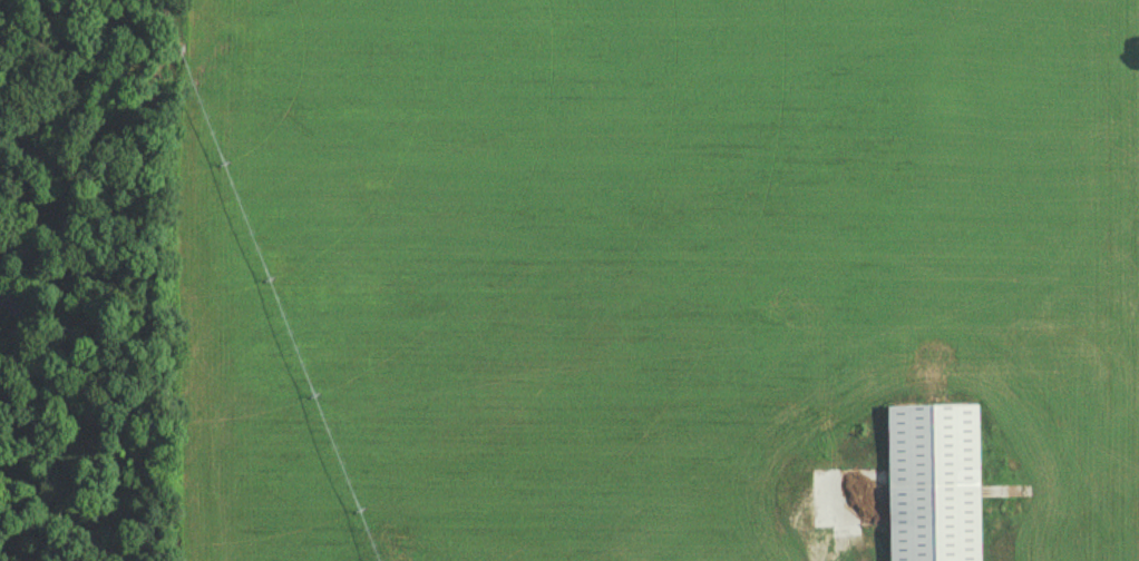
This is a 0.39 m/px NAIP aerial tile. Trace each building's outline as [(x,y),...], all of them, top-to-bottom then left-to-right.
[(890,560),(979,560),(976,406),(887,408),(890,560)]
